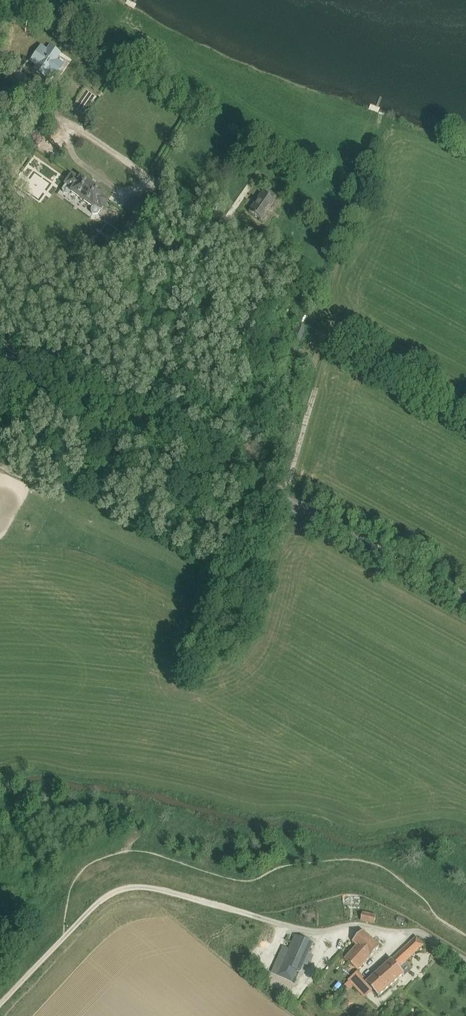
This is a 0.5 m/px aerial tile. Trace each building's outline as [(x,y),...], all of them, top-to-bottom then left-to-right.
[(60,54),(50,47),(47,51),(41,47),(31,61),(37,66),(35,70),(45,76),(49,70),(57,75),(63,65),(56,60),(60,54)] [(71,174),(66,182),(65,184),(63,187),(63,188),(62,190),(63,191),(63,192),(64,193),(66,194),(67,194),(68,194),(69,193),(70,191),(92,207),(91,209),(91,210),(91,211),(91,212),(92,213),(93,214),(94,214),(95,215),(96,214),(98,213),(99,212),(100,210),(101,210),(108,200),(101,196),(103,193),(81,177),(79,179),(71,174)] [(273,199),(276,195),(267,190),(265,194),(263,192),(249,212),(261,220),(274,200),(273,199)] [(178,210),(171,221),(185,230),(192,219),(178,210)] [(363,913),(361,920),(375,923),(377,916),(363,913)] [(356,947),(369,958),(380,946),(363,930),(353,941),(358,945),(356,947)] [(296,935),(290,950),(283,947),(276,961),(290,967),(300,972),(301,972),(314,943),(296,935)] [(424,945),(417,937),(379,971),(392,985),(405,973),(399,967),(424,945)] [(369,958),(356,947),(346,959),(358,970),(369,958)] [(374,990),(379,996),(392,985),(379,971),(367,983),(374,990)]
